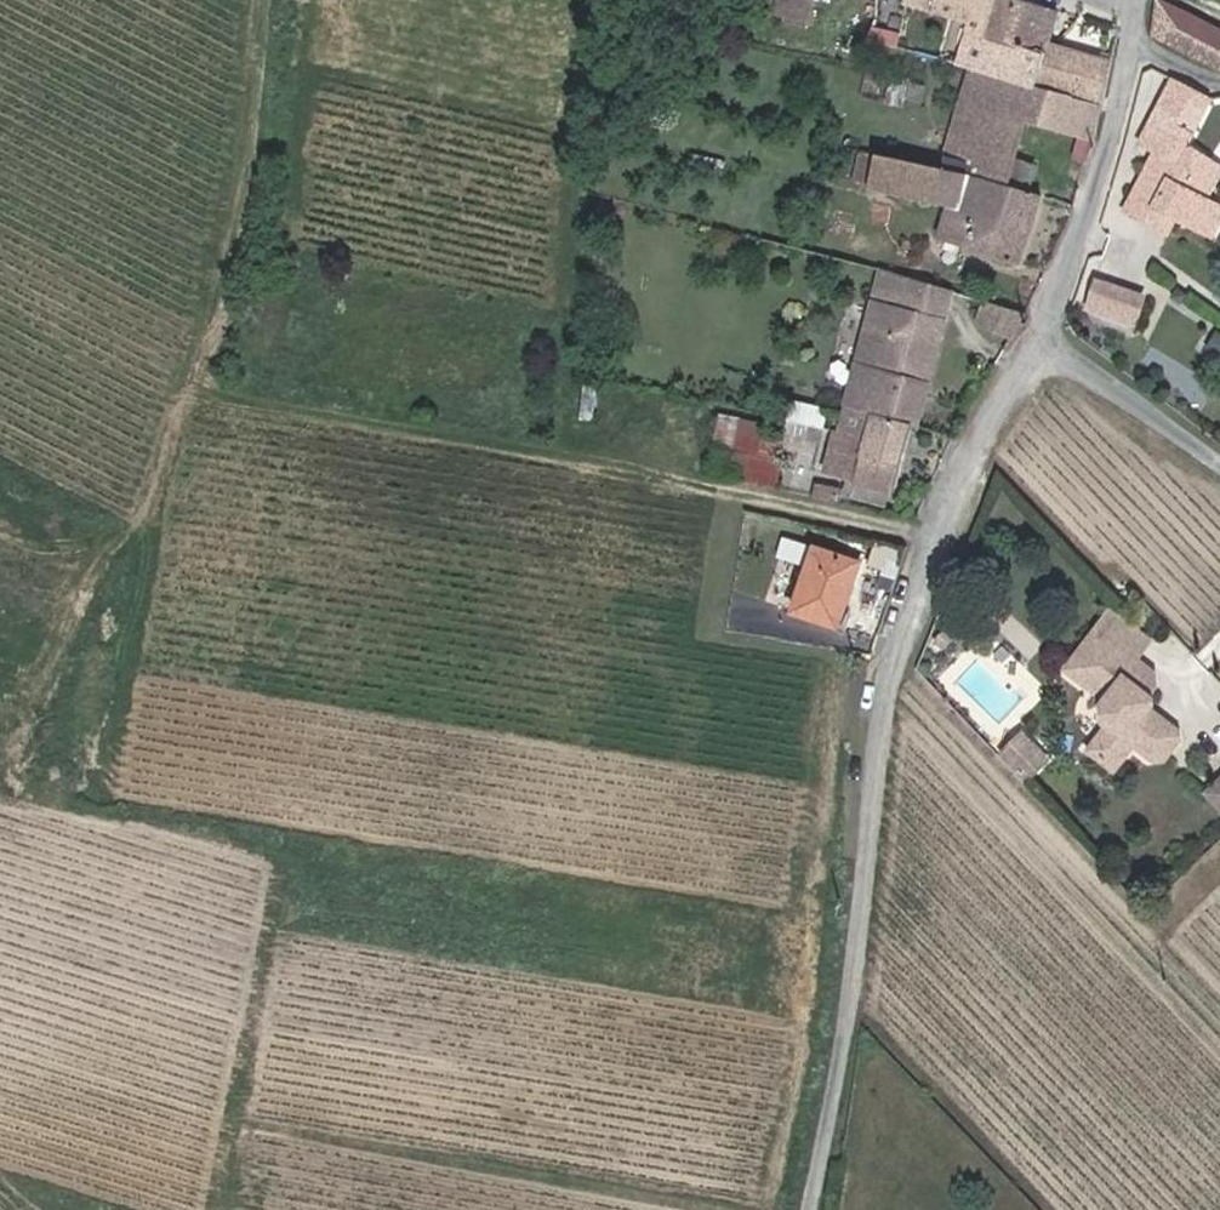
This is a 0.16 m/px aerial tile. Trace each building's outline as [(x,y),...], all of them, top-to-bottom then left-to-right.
[(776,10),(813,18),(813,0),(776,0),(776,10)] [(968,17),(981,21),(987,0),(918,0),(917,4),(968,17)] [(971,64),(1036,81),(1047,41),(1057,5),(1041,0),(987,0),(981,21),(968,17),(957,61),(971,64)] [(1159,0),(1157,0),(1152,34),(1219,66),(1219,30),(1159,0)] [(891,13),(874,9),(868,32),(866,38),(891,44),(894,31),(887,28),(891,13)] [(1047,41),(1036,81),(1072,91),(1102,99),(1110,61),(1052,42),(1047,41)] [(1063,126),(1072,91),(1036,81),(971,64),(942,162),(892,149),(885,172),(897,176),(894,185),(924,194),(975,209),(965,246),(1021,261),(1043,189),(1025,184),(1009,180),(1016,156),(1026,116),(1063,126)] [(1181,145),(1206,98),(1172,80),(1138,144),(1152,152),(1132,191),(1140,195),(1167,210),(1196,225),(1209,201),(1202,197),(1219,165),(1181,145)] [(1102,99),(1072,91),(1063,126),(1094,135),(1102,99)] [(1032,160),(1016,156),(1009,180),(1025,184),(1032,160)] [(1167,210),(1140,195),(1131,211),(1159,225),(1167,210)] [(1209,201),(1196,225),(1211,233),(1219,216),(1219,207),(1209,201)] [(885,266),(884,266),(879,284),(950,304),(954,285),(885,266)] [(1140,282),(1094,267),(1084,296),(1130,311),(1140,282)] [(898,326),(941,337),(950,304),(879,284),(867,328),(865,334),(847,399),(874,406),(898,326)] [(1028,306),(986,294),(979,318),(1015,335),(1028,306)] [(919,419),(941,337),(898,326),(874,406),(913,418),(919,419)] [(865,334),(850,330),(831,405),(844,409),(847,399),(865,334)] [(844,409),(839,429),(831,459),(834,460),(832,468),(898,481),(913,418),(874,406),(847,399),(844,409)] [(826,426),(839,429),(844,409),(831,405),(826,426)] [(775,421),(754,413),(733,466),(765,479),(778,482),(785,463),(762,455),(775,421)] [(833,479),(818,475),(815,489),(832,493),(833,489),(839,491),(839,485),(833,483),(833,479)] [(865,559),(821,545),(799,609),(842,623),(865,559)] [(1152,634),(1113,604),(1098,623),(1138,653),(1152,634)] [(1138,653),(1098,623),(1068,663),(1107,693),(1103,697),(1107,716),(1112,720),(1093,746),(1096,748),(1121,768),(1142,742),(1164,759),(1174,757),(1189,737),(1187,728),(1155,703),(1159,699),(1155,690),(1141,679),(1139,670),(1142,667),(1133,660),(1138,653)] [(1016,783),(1035,763),(1007,738),(989,759),(1016,783)] [(1192,787),(1219,816),(1219,759),(1192,787)]
